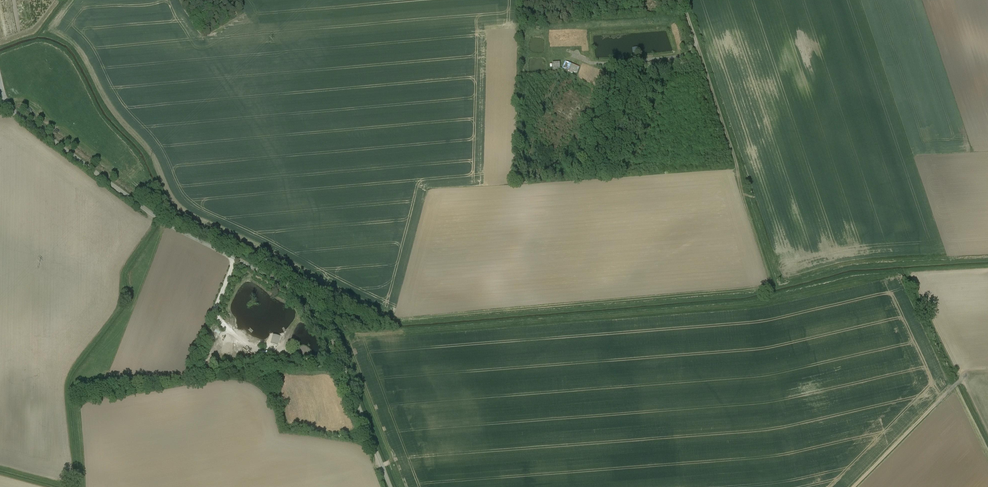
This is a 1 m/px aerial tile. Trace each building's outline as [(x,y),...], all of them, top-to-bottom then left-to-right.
[(562,69),(577,73),(579,66),(564,62),(562,69)]
